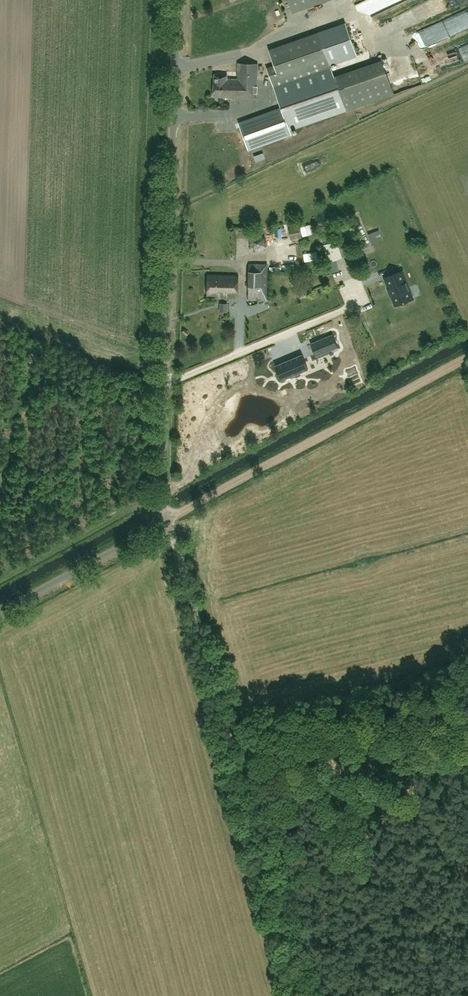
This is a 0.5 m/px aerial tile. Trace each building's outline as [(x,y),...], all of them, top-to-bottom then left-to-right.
[(328,0),(289,0),(293,12),(328,0)] [(467,28),(467,9),(415,29),(422,45),(467,28)] [(346,23),(318,32),(330,66),(357,56),(346,23)] [(381,60),(334,77),(318,32),(269,49),(274,65),(267,67),(281,107),(289,130),(290,129),(392,94),(381,60)] [(258,63),(238,62),(237,79),(227,78),(227,75),(214,74),(213,97),(257,98),(258,63)] [(281,107),(239,122),(249,150),(291,135),(290,129),(289,130),(281,107)] [(289,228),(291,239),(291,240),(302,238),(299,226),(289,228)] [(249,247),(258,252),(267,246),(266,236),(257,233),(249,237),(249,247)] [(342,258),(336,241),(324,244),(333,272),(339,270),(336,260),(342,258)] [(249,263),(248,299),(248,300),(267,301),(267,299),(268,290),(269,290),(270,271),(267,270),(267,263),(249,263)] [(393,294),(392,294),(396,305),(413,299),(402,271),(385,277),(390,289),(393,294)] [(207,295),(237,296),(238,275),(208,274),(207,295)] [(382,335),(386,333),(382,324),(377,326),(382,335)] [(356,343),(364,340),(360,330),(352,333),(356,343)] [(338,347),(333,334),(311,343),(316,356),(338,347)] [(412,360),(422,356),(416,342),(407,346),(412,360)] [(308,369),(302,354),(275,365),(281,380),(308,369)] [(354,373),(356,383),(366,381),(364,371),(354,373)] [(343,383),(336,384),(337,393),(345,392),(343,383)] [(327,392),(317,396),(320,404),(330,399),(327,392)] [(302,398),(294,403),(300,415),(309,411),(302,398)] [(196,413),(196,403),(186,404),(187,414),(196,413)] [(283,422),(292,418),(288,409),(279,413),(283,422)] [(222,410),(213,412),(214,420),(223,418),(222,410)] [(262,422),(266,432),(273,429),(269,419),(262,422)] [(200,434),(200,423),(186,424),(186,434),(200,434)]
